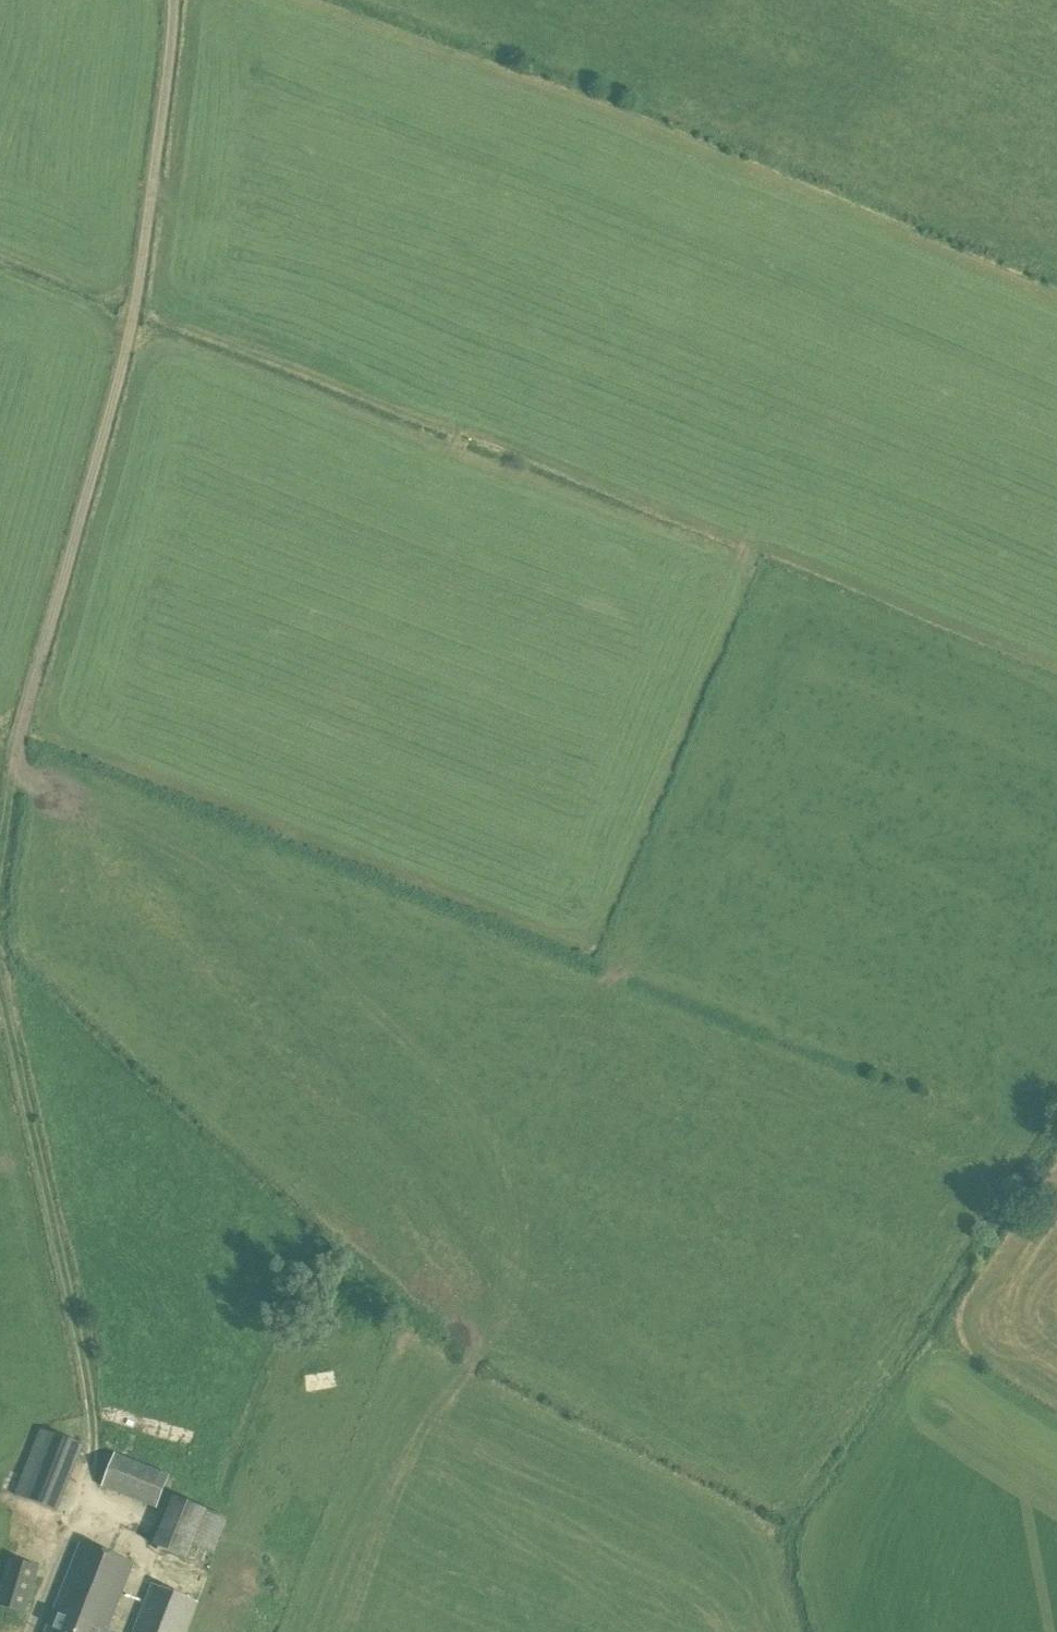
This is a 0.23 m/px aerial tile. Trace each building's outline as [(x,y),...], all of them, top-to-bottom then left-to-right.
[(37,1428),(13,1493),(56,1509),(81,1444),(37,1428)] [(156,1507),(169,1474),(116,1454),(103,1487),(156,1507)] [(213,1553),(227,1518),(206,1510),(193,1545),(213,1553)] [(163,1533),(158,1547),(187,1558),(192,1545),(163,1533)] [(132,1564),(80,1544),(45,1631),(106,1631),(132,1564)] [(38,1565),(11,1558),(0,1596),(0,1607),(24,1614),(38,1565)] [(197,1602),(152,1585),(134,1631),(186,1631),(197,1602)]
